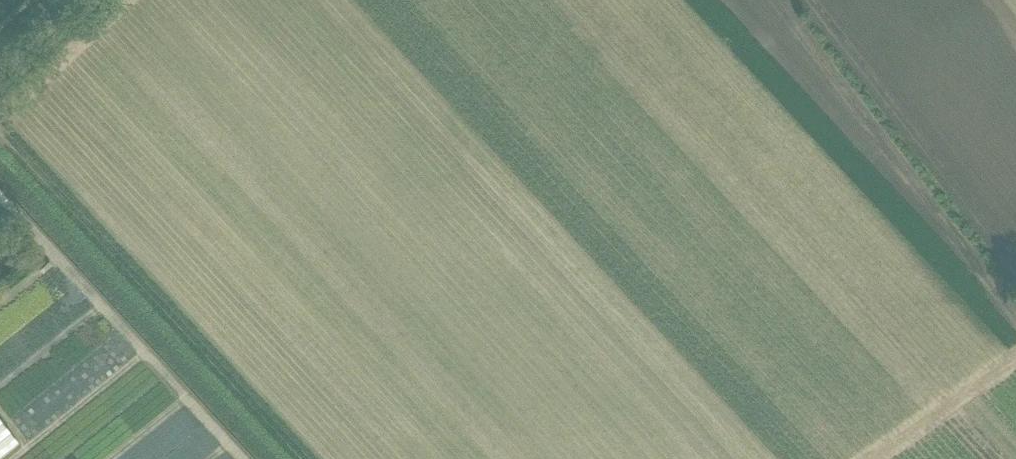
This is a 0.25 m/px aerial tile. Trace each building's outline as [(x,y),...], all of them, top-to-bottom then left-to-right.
[(20,444),(0,420),(0,458),(1,458),(20,444)]
